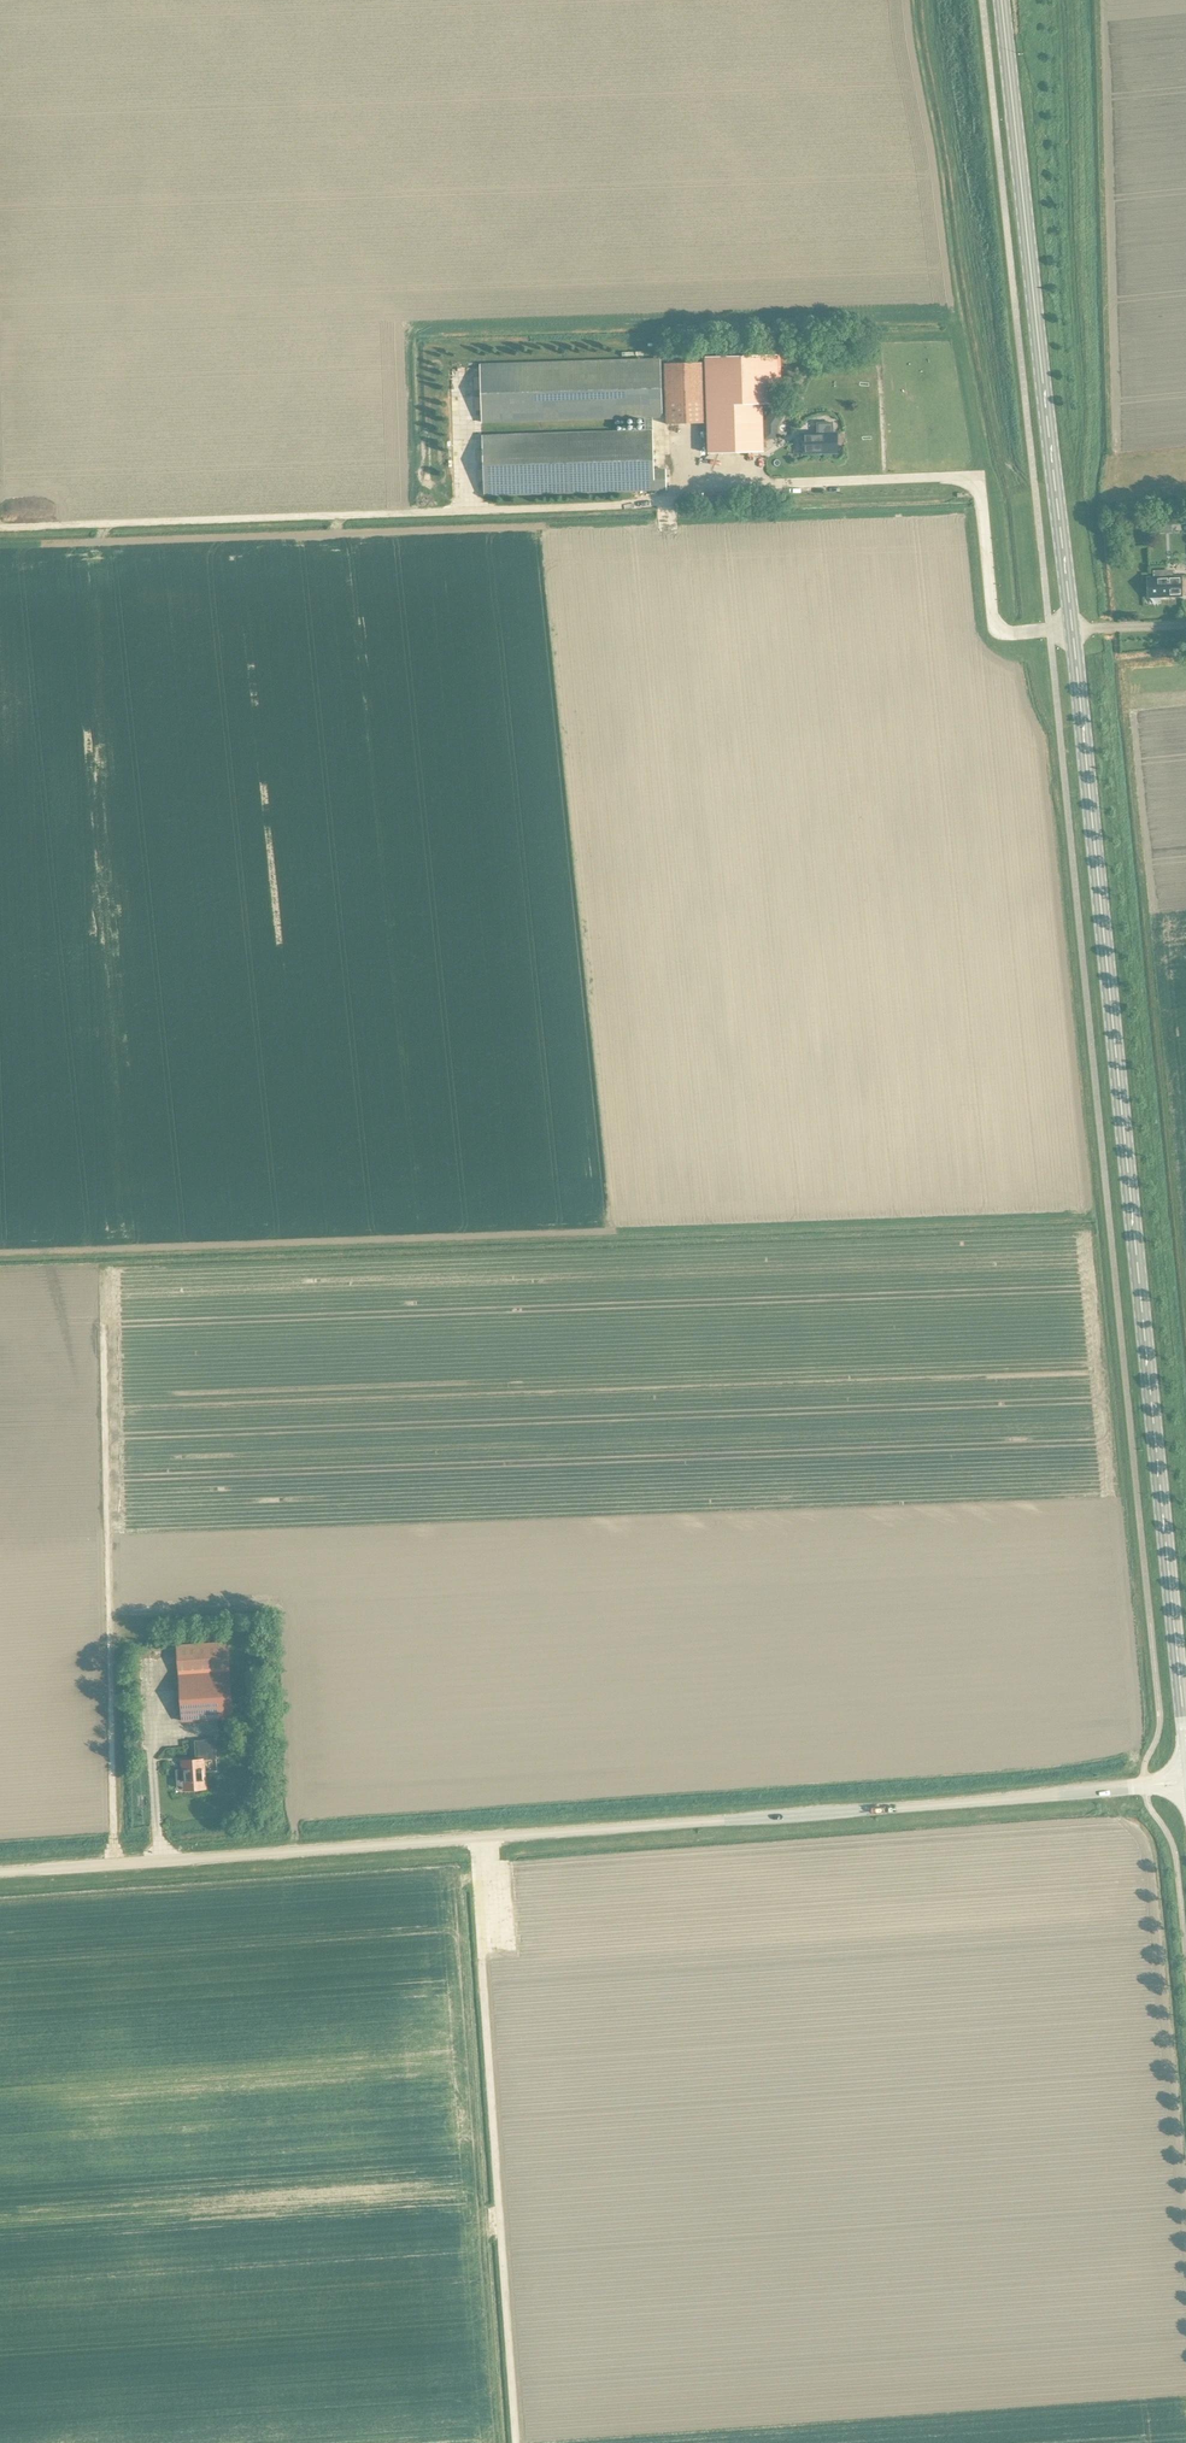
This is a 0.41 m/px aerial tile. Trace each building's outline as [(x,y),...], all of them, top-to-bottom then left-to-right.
[(780,403),(779,354),(706,357),(709,453),(765,451),(763,403),(780,403)] [(661,417),(659,359),(480,365),(482,422),(661,417)] [(663,364),(665,424),(706,423),(704,363),(704,362),(663,364)] [(780,439),(780,427),(789,418),(779,407),(765,421),(766,439),(780,439)] [(481,436),(483,495),(665,490),(664,470),(652,471),(651,431),(481,436)] [(801,454),(836,453),(836,433),(801,434),(801,454)] [(1146,598),(1176,596),(1175,576),(1145,577),(1146,598)] [(226,1642),(176,1645),(177,1673),(228,1670),(226,1642)] [(228,1670),(177,1673),(181,1722),(231,1718),(228,1670)] [(140,1751),(140,1737),(132,1737),(132,1752),(140,1751)] [(205,1789),(203,1760),(215,1759),(214,1739),(193,1740),(194,1760),(180,1761),(181,1770),(175,1770),(176,1787),(179,1789),(182,1788),(182,1790),(205,1789)]
